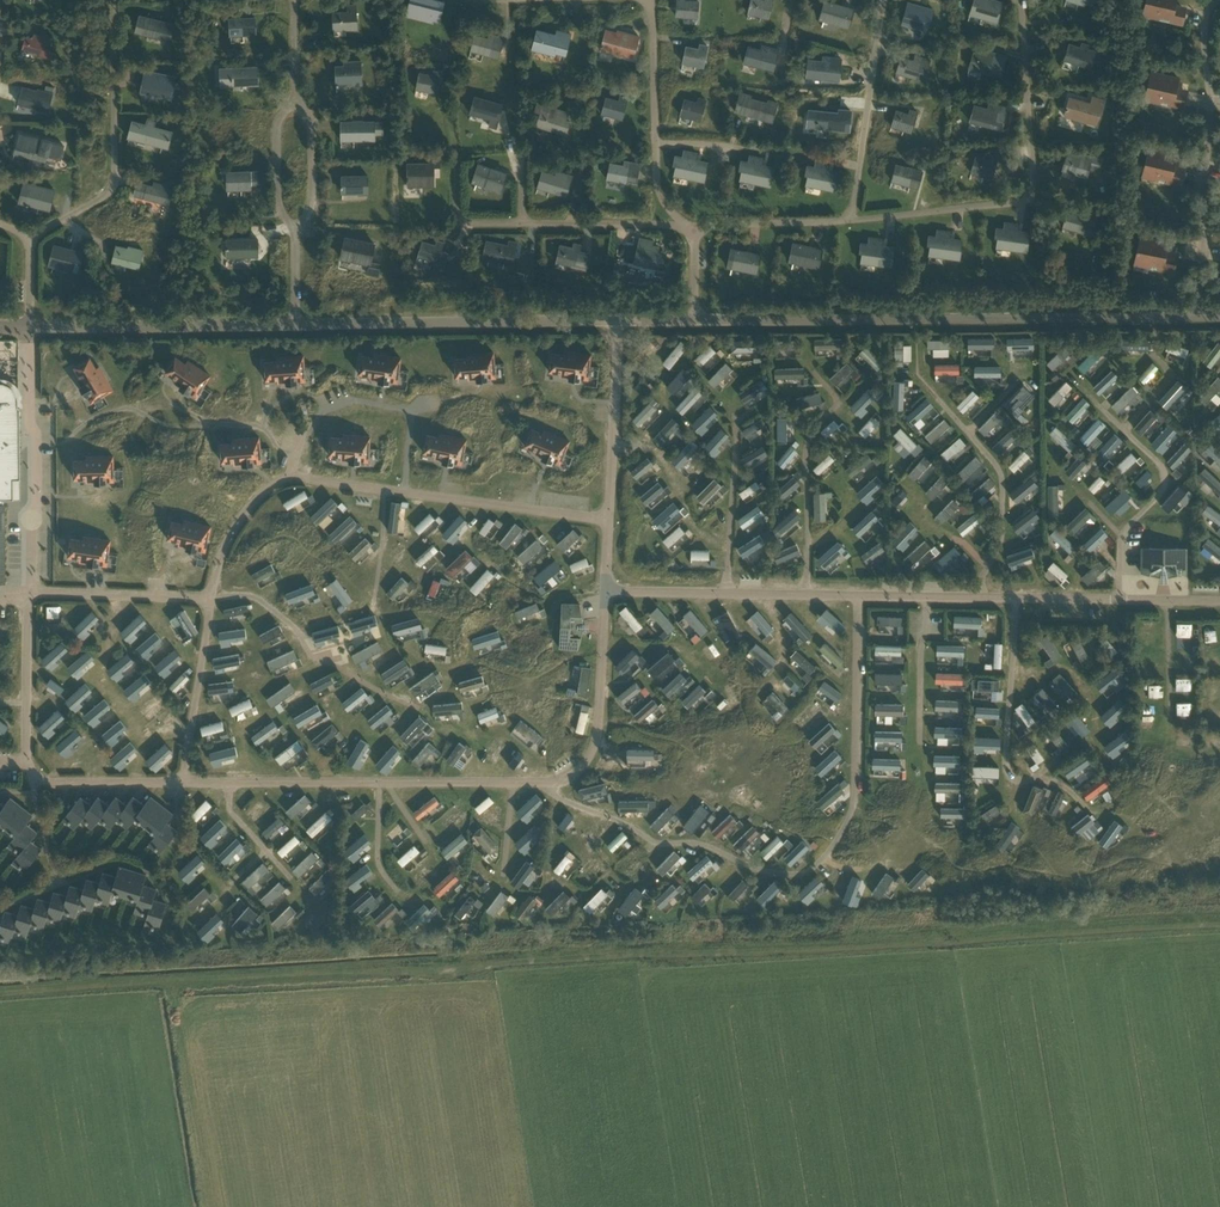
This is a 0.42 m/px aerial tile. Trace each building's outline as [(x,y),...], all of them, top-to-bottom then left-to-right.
[(408,10),(440,18),(441,13),(440,13),(441,8),(443,9),(445,1),(439,0),(410,0),(408,10)] [(676,16),(697,18),(698,1),(685,0),(677,0),(676,16)] [(773,0),(765,0),(764,0),(751,0),(748,13),(769,18),(773,0)] [(970,14),(997,22),(1002,2),(994,0),(974,0),(970,14)] [(1143,15),(1157,19),(1181,24),(1185,10),(1174,7),(1174,4),(1175,0),(1146,0),(1143,12),(1143,15)] [(849,27),(854,9),(825,1),(820,19),(849,27)] [(907,7),(902,23),(922,29),(924,20),(930,22),(932,15),(933,10),(928,8),(920,6),(908,3),(907,7)] [(334,30),(357,29),(356,4),(348,5),(348,12),(333,12),(334,30)] [(135,32),(170,41),(174,24),(139,15),(135,32)] [(230,35),(256,34),(255,17),(229,19),(230,35)] [(537,30),(532,49),(555,55),(556,52),(565,55),(571,34),(557,30),(556,35),(537,30)] [(639,36),(630,34),(630,36),(606,30),(600,50),(614,54),(614,52),(633,57),(639,36)] [(504,38),(489,33),(488,38),(475,34),(470,50),(498,58),(504,38)] [(52,39),(44,37),(34,34),(33,39),(26,37),(22,50),(54,59),(55,53),(48,51),(52,39)] [(1094,56),(1086,53),(1089,45),(1082,42),(1080,47),(1069,43),(1064,60),(1082,66),(1084,61),(1091,64),(1094,56)] [(703,67),(707,46),(700,44),(699,49),(686,46),(683,63),(703,67)] [(748,47),(744,63),(764,68),(765,63),(774,65),(778,50),(762,45),(761,50),(748,47)] [(1001,72),(1005,56),(988,51),(986,55),(974,52),(969,68),(989,74),(990,69),(1001,72)] [(896,73),(924,80),(930,59),(915,55),(914,60),(901,56),(896,73)] [(839,75),(841,58),(823,56),(822,61),(808,60),(807,77),(828,79),(828,74),(839,75)] [(352,86),(362,85),(361,61),(344,61),(344,66),(335,66),(336,84),(337,84),(337,82),(352,82),(352,86)] [(222,73),(220,73),(221,87),(233,86),(233,84),(249,83),(249,85),(258,85),(258,66),(231,68),(222,68),(222,73)] [(141,92),(162,96),(162,94),(171,96),(171,98),(172,99),(174,89),(175,82),(176,77),(175,77),(174,81),(165,79),(166,75),(145,71),(141,92)] [(437,93),(441,72),(434,71),(433,75),(419,73),(416,89),(437,93)] [(1145,96),(1144,100),(1159,103),(1183,108),(1186,94),(1179,92),(1180,88),(1181,83),(1178,82),(1178,79),(1159,74),(1159,76),(1150,74),(1145,96)] [(23,87),(18,103),(48,111),(53,93),(38,89),(37,90),(23,87)] [(740,92),(735,111),(759,118),(760,115),(773,118),(777,103),(768,100),(767,103),(750,98),(751,95),(740,92)] [(622,119),(627,98),(620,96),(619,101),(606,98),(602,114),(622,119)] [(475,97),(470,113),(491,119),(489,126),(496,128),(498,121),(502,104),(475,97)] [(1096,125),(1104,100),(1094,97),(1093,103),(1090,102),(1090,103),(1069,97),(1068,99),(1064,115),(1082,121),(1096,125)] [(700,121),(706,100),(699,98),(697,102),(685,99),(680,115),(700,121)] [(569,113),(556,109),(537,103),(535,111),(540,113),(536,125),(566,135),(570,122),(566,120),(569,113)] [(1002,125),(1007,108),(989,103),(988,109),(974,105),(970,121),(991,127),(992,122),(1002,125)] [(911,132),(917,111),(910,109),(909,114),(896,110),(891,126),(911,132)] [(809,110),(807,122),(817,124),(817,127),(844,130),(845,126),(849,126),(849,120),(850,120),(851,111),(839,110),(839,113),(809,110)] [(258,117),(221,119),(221,120),(224,120),(225,138),(246,137),(246,139),(245,139),(259,138),(258,117)] [(128,138),(168,148),(172,131),(154,127),(155,122),(148,120),(146,127),(132,124),(128,138)] [(375,121),(341,121),(341,140),(375,140),(375,135),(383,135),(383,122),(375,122),(375,121)] [(20,133),(15,153),(38,159),(40,153),(48,155),(60,158),(64,145),(20,133)] [(682,157),(675,155),(673,165),(676,166),(674,175),(704,181),(708,162),(696,160),(697,153),(684,150),(682,157)] [(1143,173),(1142,177),(1156,180),(1180,186),(1184,171),(1176,170),(1177,166),(1179,160),(1175,159),(1175,158),(1176,156),(1157,151),(1156,153),(1148,151),(1143,173)] [(1101,159),(1088,155),(1081,153),(1079,158),(1066,154),(1062,171),(1087,177),(1091,164),(1099,166),(1101,159)] [(975,156),(971,173),(1002,182),(1008,160),(990,154),(989,160),(975,156)] [(748,162),(741,160),(739,170),(742,171),(740,180),(770,186),(774,167),(762,164),(763,158),(750,155),(748,162)] [(440,167),(440,157),(429,157),(429,163),(408,163),(408,186),(434,186),(434,167),(440,167)] [(814,167),(807,165),(805,175),(808,175),(806,185),(836,191),(840,172),(828,169),(829,163),(816,160),(814,167)] [(640,164),(624,161),(623,165),(610,163),(607,179),(627,183),(628,180),(636,181),(640,164)] [(501,191),(507,173),(478,164),(472,182),(501,191)] [(900,164),(895,183),(911,188),(910,191),(923,194),(929,172),(927,171),(928,167),(917,164),(916,168),(900,164)] [(259,184),(259,178),(259,171),(227,172),(227,180),(228,190),(250,189),(250,184),(259,184)] [(573,175),(564,173),(557,171),(555,175),(542,171),(537,187),(558,194),(561,183),(570,185),(573,175)] [(358,194),(368,194),(368,175),(341,176),(342,192),(358,192),(358,194)] [(55,190),(24,182),(19,202),(39,207),(40,201),(51,204),(55,190)] [(133,196),(168,204),(173,185),(163,183),(163,184),(154,182),(153,186),(137,182),(133,196)] [(1079,210),(1078,214),(1067,211),(1062,227),(1092,235),(1098,215),(1079,210)] [(1004,229),(996,228),(995,238),(998,238),(997,248),(1027,252),(1029,232),(1017,231),(1018,224),(1005,222),(1004,229)] [(936,236),(929,235),(927,245),(930,246),(929,255),(959,259),(962,240),(950,238),(951,232),(937,230),(936,236)] [(882,246),(883,239),(869,237),(868,244),(861,243),(859,253),(862,253),(861,263),(891,267),(894,247),(882,246)] [(341,248),(340,254),(341,255),(340,258),(370,264),(368,274),(378,276),(380,264),(371,262),(375,244),(345,238),(342,248),(341,248)] [(627,238),(622,256),(623,256),(623,255),(643,260),(643,259),(647,260),(647,261),(663,265),(663,266),(664,267),(668,248),(667,248),(667,249),(651,245),(651,246),(646,245),(647,244),(627,239),(627,238)] [(227,257),(258,256),(258,239),(226,239),(227,257)] [(1176,258),(1169,256),(1170,246),(1167,246),(1168,242),(1148,239),(1148,240),(1139,239),(1135,260),(1150,263),(1149,267),(1173,272),(1176,258)] [(422,241),(417,259),(429,262),(429,260),(435,262),(434,268),(443,270),(448,252),(441,250),(444,242),(437,240),(435,245),(422,241)] [(512,264),(517,242),(510,240),(509,245),(486,240),(483,257),(512,264)] [(589,253),(579,251),(581,245),(574,243),(573,248),(560,245),(556,262),(572,265),(572,266),(586,270),(589,253)] [(818,267),(822,250),(793,243),(789,261),(818,267)] [(83,253),(54,245),(49,265),(78,272),(83,253)] [(112,261),(131,266),(139,268),(143,250),(128,246),(128,248),(116,245),(112,261)] [(757,272),(760,254),(731,249),(727,267),(757,272)] [(996,338),(968,338),(968,350),(996,350),(996,338)] [(1034,339),(1006,340),(1006,351),(1034,350),(1034,339)] [(655,346),(649,340),(632,356),(637,362),(655,346)] [(801,350),(800,340),(775,341),(775,351),(801,350)] [(843,352),(843,340),(815,341),(815,353),(843,352)] [(953,340),(928,341),(928,351),(954,350),(953,340)] [(762,341),(731,341),(732,354),(762,353),(762,341)] [(1149,352),(1149,342),(1119,341),(1119,351),(1149,352)] [(688,348),(681,342),(662,365),(670,371),(688,348)] [(904,342),(895,342),(894,368),(904,368),(904,342)] [(1189,350),(1169,343),(1166,352),(1186,359),(1189,350)] [(1218,343),(1202,363),(1210,369),(1219,356),(1219,345),(1218,343)] [(716,353),(709,346),(697,359),(704,366),(716,353)] [(1074,353),(1067,346),(1047,365),(1054,372),(1074,353)] [(1103,353),(1095,346),(1077,366),(1084,372),(1103,353)] [(885,365),(867,347),(860,354),(878,372),(885,365)] [(563,355),(551,353),(549,371),(561,373),(560,376),(569,377),(569,380),(579,381),(580,379),(588,380),(591,354),(564,351),(563,355)] [(466,358),(454,359),(456,377),(468,376),(468,380),(477,379),(477,381),(488,380),(487,378),(495,378),(493,352),(466,354),(466,358)] [(373,357),(361,356),(359,374),(371,375),(370,379),(378,380),(378,382),(389,384),(389,382),(397,383),(401,358),(374,354),(373,357)] [(306,382),(304,355),(276,356),(276,360),(264,361),(265,381),(277,380),(278,383),(306,382)] [(185,362),(175,356),(164,372),(175,379),(173,382),(197,397),(211,375),(187,360),(185,362)] [(97,368),(90,357),(73,367),(80,377),(77,379),(81,386),(79,387),(85,397),(87,396),(91,403),(114,389),(99,366),(97,368)] [(733,370),(725,363),(708,382),(716,389),(733,370)] [(854,370),(848,364),(831,381),(837,387),(854,370)] [(1159,370),(1152,364),(1139,380),(1145,385),(1159,370)] [(960,375),(960,365),(935,365),(935,375),(960,375)] [(1000,368),(975,368),(975,378),(1000,378),(1000,368)] [(805,379),(805,369),(776,370),(776,380),(805,379)] [(689,376),(683,370),(667,388),(674,394),(689,376)] [(1119,379),(1113,372),(1095,390),(1101,396),(1119,379)] [(655,378),(649,373),(634,388),(640,394),(655,378)] [(1198,399),(1205,406),(1219,389),(1219,379),(1218,378),(1198,399)] [(768,389),(762,380),(739,396),(745,405),(768,389)] [(1073,388),(1067,382),(1049,402),(1056,408),(1073,388)] [(1187,389),(1179,382),(1159,404),(1168,411),(1187,389)] [(906,384),(895,383),(894,411),(904,412),(906,384)] [(20,388),(0,388),(0,583),(4,583),(4,499),(20,499),(20,388)] [(703,395),(695,388),(675,410),(683,417),(703,395)] [(1026,393),(1020,388),(1006,403),(1013,409),(1026,393)] [(1139,395),(1131,388),(1113,407),(1120,414),(1139,395)] [(877,397),(868,389),(850,409),(862,420),(869,412),(865,410),(877,397)] [(979,398),(973,392),(957,408),(963,414),(979,398)] [(823,404),(819,394),(796,401),(799,411),(823,404)] [(1090,405),(1083,399),(1066,418),(1074,425),(1090,405)] [(934,408),(927,400),(908,419),(919,431),(926,424),(922,419),(934,408)] [(656,410),(649,403),(632,422),(640,428),(656,410)] [(718,416),(711,408),(691,427),(702,438),(709,431),(706,428),(718,416)] [(1158,418),(1150,411),(1134,430),(1142,436),(1158,418)] [(1003,418),(997,412),(979,431),(985,437),(1003,418)] [(777,418),(777,445),(787,445),(787,418),(777,418)] [(880,424),(873,418),(859,433),(866,439),(880,424)] [(1107,427),(1098,419),(1081,439),(1095,451),(1103,442),(1097,437),(1107,427)] [(679,427),(672,420),(653,441),(661,448),(679,427)] [(765,427),(760,420),(742,433),(747,440),(765,427)] [(840,427),(834,421),(820,433),(826,440),(840,427)] [(951,428),(944,421),(926,438),(932,445),(951,428)] [(917,443),(901,425),(893,432),(909,450),(917,443)] [(1178,433),(1169,425),(1151,445),(1160,453),(1163,455),(1170,448),(1166,445),(1178,433)] [(732,432),(726,426),(708,444),(714,450),(732,432)] [(1077,446),(1055,427),(1049,435),(1071,453),(1077,446)] [(543,433),(532,429),(525,445),(536,450),(534,453),(542,457),(541,459),(551,463),(552,461),(560,464),(569,440),(544,430),(543,433)] [(1018,438),(1012,431),(992,448),(999,456),(1018,438)] [(342,438),(330,437),(329,455),(341,456),(341,460),(349,460),(349,463),(360,464),(360,461),(368,462),(370,436),(343,434),(342,438)] [(439,437),(427,435),(423,452),(435,455),(434,458),(443,460),(442,463),(453,465),(453,462),(461,464),(466,439),(440,434),(439,437)] [(262,463),(260,436),(232,439),(232,442),(220,443),(222,463),(234,462),(234,465),(262,463)] [(1121,441),(1115,436),(1100,452),(1107,458),(1109,455),(1121,441)] [(967,446),(961,439),(941,456),(947,463),(967,446)] [(698,450),(690,443),(672,464),(680,471),(698,450)] [(1203,452),(1219,467),(1219,452),(1211,444),(1203,452)] [(762,447),(741,461),(747,470),(768,457),(762,447)] [(798,453),(790,447),(777,464),(785,470),(798,453)] [(1190,452),(1184,447),(1169,464),(1175,469),(1190,452)] [(1030,458),(1024,451),(1008,467),(1015,474),(1030,458)] [(1091,460),(1083,453),(1065,473),(1073,480),(1091,460)] [(873,462),(867,454),(846,471),(853,479),(873,462)] [(1138,461),(1131,454),(1116,468),(1123,475),(1138,461)] [(114,481),(114,455),(86,456),(86,459),(74,460),(74,479),(86,479),(86,482),(114,481)] [(835,461),(830,455),(814,471),(819,476),(835,461)] [(985,463),(977,456),(961,474),(968,481),(985,463)] [(932,463),(925,457),(908,476),(916,482),(932,463)] [(653,466),(647,459),(631,474),(637,480),(653,466)] [(1198,477),(1218,495),(1219,493),(1219,483),(1205,469),(1198,477)] [(1153,476),(1147,471),(1136,483),(1142,488),(1153,476)] [(950,482),(943,475),(925,495),(933,502),(950,482)] [(1106,482),(1099,476),(1088,488),(1094,494),(1106,482)] [(884,485),(877,477),(857,495),(867,506),(874,500),(871,497),(884,485)] [(1037,483),(1032,477),(1010,496),(1017,504),(1034,490),(1032,488),(1037,483)] [(801,484),(795,478),(776,495),(782,502),(801,484)] [(996,486),(990,479),(970,496),(976,503),(996,486)] [(722,487),(714,480),(696,499),(704,506),(722,487)] [(759,489),(755,483),(739,495),(743,501),(759,489)] [(665,491),(659,484),(640,499),(646,507),(665,491)] [(1058,486),(1048,487),(1049,517),(1059,517),(1058,486)] [(1131,496),(1123,489),(1104,508),(1116,519),(1123,511),(1120,508),(1131,496)] [(1185,494),(1179,489),(1164,507),(1170,512),(1185,494)] [(909,495),(903,490),(891,502),(897,507),(909,495)] [(307,497),(303,491),(283,505),(287,511),(307,497)] [(824,495),(813,495),(814,523),(825,523),(824,495)] [(338,506),(332,499),(310,518),(317,525),(338,506)] [(960,506),(953,500),(935,519),(942,525),(960,506)] [(401,504),(391,503),(388,533),(397,534),(401,504)] [(680,511),(673,503),(653,522),(664,533),(671,527),(668,523),(680,511)] [(765,515),(758,507),(738,523),(744,531),(765,515)] [(1205,514),(1219,525),(1219,515),(1210,507),(1205,514)] [(1093,517),(1085,508),(1065,527),(1073,536),(1093,517)] [(1040,519),(1033,511),(1013,527),(1023,539),(1031,532),(1028,529),(1040,519)] [(801,519),(795,512),(773,531),(780,538),(801,519)] [(879,520),(872,512),(853,530),(860,538),(879,520)] [(977,512),(957,528),(965,537),(984,521),(977,512)] [(434,521),(430,515),(414,529),(419,535),(434,521)] [(467,523),(460,516),(443,536),(453,546),(459,538),(456,536),(467,523)] [(357,525),(350,517),(329,536),(336,544),(357,525)] [(495,524),(489,519),(479,534),(485,538),(495,524)] [(211,526),(185,520),(184,523),(171,520),(166,539),(179,542),(178,546),(205,552),(211,526)] [(918,530),(910,523),(892,542),(904,553),(910,546),(907,543),(918,530)] [(522,530),(514,524),(499,544),(506,550),(522,530)] [(685,534),(679,528),(663,543),(668,549),(685,534)] [(1101,529),(1082,546),(1090,554),(1109,536),(1101,529)] [(1076,548),(1057,530),(1050,537),(1070,555),(1076,548)] [(574,531),(557,546),(564,553),(580,538),(574,531)] [(111,539),(83,535),(83,539),(70,537),(67,557),(79,558),(79,562),(87,563),(87,565),(99,567),(99,565),(107,566),(111,539)] [(761,545),(756,538),(738,551),(743,558),(761,545)] [(932,545),(925,538),(903,558),(910,566),(932,545)] [(366,539),(348,554),(355,562),(373,546),(366,539)] [(1207,539),(1201,547),(1219,562),(1219,549),(1207,539)] [(544,547),(538,540),(518,557),(524,565),(544,547)] [(886,548),(880,540),(866,551),(861,555),(867,562),(886,548)] [(845,551),(838,543),(818,561),(825,569),(845,551)] [(439,552),(434,546),(415,563),(420,568),(439,552)] [(797,546),(774,556),(778,565),(801,555),(797,546)] [(1035,559),(1031,547),(1006,557),(1011,568),(1035,559)] [(1186,548),(1141,547),(1141,573),(1160,577),(1160,578),(1161,576),(1166,576),(1166,578),(1167,578),(1167,577),(1186,573),(1186,548)] [(955,548),(937,564),(944,572),(962,556),(955,548)] [(711,549),(691,549),(691,559),(711,559),(711,549)] [(473,559),(465,551),(445,571),(452,579),(473,559)] [(588,557),(570,566),(573,574),(592,566),(588,557)] [(556,561),(534,579),(541,588),(563,570),(556,561)] [(1107,569),(1100,561),(1081,578),(1089,587),(1106,571),(1111,577),(1116,573),(1110,567),(1107,569)] [(1069,576),(1054,562),(1048,569),(1063,582),(1060,585),(1065,589),(1070,583),(1066,580),(1069,576)] [(272,565),(251,576),(255,585),(276,574),(272,565)] [(495,576),(488,570),(470,590),(477,596),(495,576)] [(408,585),(402,579),(386,596),(393,602),(408,585)] [(337,580),(328,586),(345,608),(353,602),(337,580)] [(440,583),(433,581),(428,596),(435,599),(440,583)] [(311,585),(285,595),(289,605),(315,596),(311,585)] [(583,630),(584,630),(584,629),(582,629),(583,624),(585,623),(584,623),(583,623),(580,604),(562,603),(559,647),(578,648),(583,630)] [(643,625),(625,603),(618,609),(635,631),(643,625)] [(537,604),(515,613),(518,620),(540,612),(537,604)] [(675,626),(656,605),(649,611),(668,632),(675,626)] [(247,606),(223,612),(224,619),(249,614),(247,606)] [(708,630),(689,607),(682,613),(701,636),(708,630)] [(846,626),(825,607),(815,618),(825,627),(828,623),(840,634),(846,626)] [(740,635),(725,608),(717,612),(719,617),(731,640),(740,635)] [(773,629),(757,608),(749,614),(766,635),(773,629)] [(811,633),(790,610),(783,616),(804,639),(811,633)] [(49,631),(63,618),(57,611),(43,624),(49,631)] [(199,634),(184,611),(174,618),(189,640),(199,634)] [(98,620),(91,613),(72,632),(83,642),(90,635),(87,632),(98,620)] [(981,615),(954,613),(953,624),(981,626),(981,615)] [(902,615),(877,614),(877,623),(901,624),(902,615)] [(146,623),(138,616),(120,635),(130,645),(137,637),(134,635),(146,623)] [(375,617),(349,625),(352,635),(378,627),(375,617)] [(418,618),(391,627),(395,640),(422,631),(418,618)] [(646,623),(638,629),(641,634),(649,628),(646,623)] [(281,626),(258,638),(263,646),(285,634),(281,626)] [(341,637),(338,627),(312,635),(315,645),(341,637)] [(245,630),(218,634),(219,645),(247,641),(245,630)] [(499,632),(471,640),(474,651),(502,643),(499,632)] [(1060,655),(1046,633),(1038,638),(1052,660),(1060,655)] [(1087,656),(1075,634),(1067,639),(1077,657),(1070,661),(1074,669),(1082,665),(1079,660),(1087,656)] [(164,641),(158,635),(143,648),(148,654),(164,641)] [(1119,653),(1105,637),(1099,642),(1109,653),(1104,657),(1108,662),(1119,653)] [(843,659),(824,640),(818,646),(837,665),(843,659)] [(777,659),(755,641),(748,648),(771,667),(777,659)] [(1002,641),(994,641),(993,667),(1000,668),(1002,641)] [(964,643),(936,643),(936,653),(964,654),(964,643)] [(67,650),(61,644),(42,662),(49,668),(67,650)] [(377,644),(352,657),(357,665),(382,652),(377,644)] [(901,644),(874,644),(874,653),(900,654),(901,644)] [(447,649),(426,645),(425,653),(446,657),(447,649)] [(639,654),(631,646),(613,664),(620,672),(639,654)] [(815,665),(795,647),(790,654),(809,672),(815,665)] [(673,657),(666,649),(647,667),(654,675),(673,657)] [(181,659),(174,651),(154,668),(164,680),(171,673),(168,670),(181,659)] [(294,651),(266,663),(271,672),(298,660),(294,651)] [(93,659),(87,652),(67,671),(78,681),(85,675),(81,670),(93,659)] [(239,655),(212,661),(214,671),(241,666),(239,655)] [(131,664),(124,657),(107,673),(114,681),(131,664)] [(410,669),(405,661),(381,677),(386,685),(410,669)] [(1120,673),(1114,665),(1093,682),(1103,693),(1110,687),(1107,684),(1120,673)] [(592,669),(582,668),(577,697),(587,698),(592,669)] [(443,679),(438,670),(409,690),(415,698),(443,679)] [(686,677),(679,670),(661,688),(668,695),(686,677)] [(902,671),(874,670),(874,681),(901,682),(902,671)] [(963,672),(935,670),(935,681),(962,682),(963,672)] [(1077,693),(1057,671),(1052,676),(1071,698),(1077,693)] [(800,685),(787,672),(782,678),(795,690),(800,685)] [(189,679),(183,674),(169,689),(175,694),(189,679)] [(151,683),(144,676),(124,693),(133,704),(140,698),(138,695),(151,683)] [(330,676),(309,686),(314,695),(334,684),(330,676)] [(999,678),(971,677),(971,687),(998,688),(999,678)] [(485,687),(483,678),(465,683),(458,685),(461,694),(485,687)] [(64,690),(50,679),(45,686),(59,696),(64,690)] [(641,687),(635,680),(615,696),(621,703),(639,689),(644,696),(649,692),(644,685),(641,687)] [(705,689),(698,682),(680,701),(687,707),(705,689)] [(839,694),(824,683),(820,689),(835,700),(839,694)] [(233,684),(207,687),(208,697),(234,693),(233,684)] [(296,692),(290,684),(267,701),(272,708),(296,692)] [(91,693),(85,685),(65,703),(75,714),(82,707),(79,704),(91,693)] [(1056,706),(1040,686),(1033,693),(1048,713),(1056,706)] [(788,707),(772,689),(766,695),(781,713),(788,707)] [(368,697),(362,690),(342,706),(348,713),(368,697)] [(158,693),(140,708),(146,714),(163,699),(158,693)] [(1124,704),(1117,696),(1098,715),(1108,726),(1116,719),(1112,715),(1124,704)] [(658,704),(652,697),(633,714),(639,721),(658,704)] [(249,701),(229,711),(233,719),(253,709),(249,701)] [(794,720),(802,727),(816,713),(820,718),(826,713),(814,701),(794,720)] [(903,702),(874,701),(874,713),(892,713),(903,713),(903,702)] [(956,709),(956,701),(939,701),(939,708),(956,709)] [(110,707),(104,702),(85,719),(91,725),(110,707)] [(1034,719),(1019,702),(1012,707),(1027,725),(1034,719)] [(999,706),(975,704),(975,714),(998,716),(999,706)] [(463,715),(462,705),(433,707),(434,718),(463,715)] [(317,706),(293,720),(299,730),(322,716),(317,706)] [(393,713),(386,706),(367,724),(374,731),(393,713)] [(590,708),(582,706),(575,732),(583,734),(590,708)] [(500,717),(496,708),(478,716),(482,725),(500,717)] [(1088,728),(1071,708),(1059,717),(1067,726),(1070,722),(1081,735),(1088,728)] [(65,719),(57,712),(38,730),(47,740),(55,733),(52,731),(65,719)] [(434,731),(419,717),(399,739),(407,746),(422,730),(428,737),(434,731)] [(829,720),(826,723),(808,739),(815,747),(832,731),(838,737),(841,733),(829,720)] [(0,721),(0,734),(5,737),(10,728),(0,721)] [(126,729),(119,721),(101,738),(111,749),(118,742),(115,739),(126,729)] [(279,730),(273,722),(251,739),(257,747),(279,730)] [(546,740),(520,722),(515,729),(540,748),(546,740)] [(223,731),(221,723),(201,729),(203,737),(223,731)] [(962,726),(934,725),(933,735),(937,735),(937,743),(947,743),(948,736),(961,736),(962,726)] [(1066,743),(1051,725),(1044,730),(1059,749),(1066,743)] [(332,726),(311,743),(317,751),(338,733),(332,726)] [(902,730),(874,729),(874,738),(901,740),(902,730)] [(1129,737),(1123,729),(1102,745),(1110,757),(1118,751),(1116,747),(1129,737)] [(71,732),(55,747),(61,753),(77,738),(71,732)] [(1000,736),(973,736),(973,750),(983,751),(983,746),(1000,746),(1000,736)] [(369,744),(360,740),(347,765),(356,770),(369,744)] [(1043,757),(1031,741),(1024,746),(1036,762),(1043,757)] [(304,750),(298,742),(274,760),(280,768),(304,750)] [(137,751),(129,743),(109,762),(120,773),(127,766),(124,763),(137,751)] [(442,754),(428,743),(411,764),(418,770),(432,754),(437,759),(442,754)] [(466,749),(459,744),(446,763),(454,768),(466,749)] [(171,752),(164,745),(146,764),(156,774),(163,766),(160,764),(171,752)] [(463,755),(468,759),(475,748),(469,745),(463,755)] [(401,754),(393,747),(375,767),(385,776),(392,769),(389,767),(401,754)] [(611,751),(603,747),(591,770),(599,774),(611,751)] [(841,755),(834,748),(813,768),(821,775),(841,755)] [(238,758),(235,749),(209,756),(213,770),(223,767),(221,763),(238,758)] [(524,754),(518,750),(509,763),(515,767),(524,754)] [(614,751),(610,757),(614,759),(608,769),(611,771),(620,755),(614,751)] [(960,754),(933,753),(933,773),(945,773),(946,764),(960,764),(960,754)] [(1088,760),(1082,753),(1061,768),(1067,776),(1088,760)] [(900,757),(871,757),(871,767),(900,768),(900,757)] [(998,765),(972,764),(971,774),(998,775),(998,765)] [(1078,780),(1083,775),(1077,768),(1072,773),(1078,780)] [(1110,781),(1104,772),(1079,790),(1086,799),(1110,781)] [(604,780),(578,787),(580,797),(607,791),(604,780)] [(844,789),(837,781),(815,801),(822,809),(844,789)] [(960,782),(934,782),(934,791),(960,791),(960,782)] [(1041,788),(1031,784),(1021,811),(1031,814),(1040,792),(1048,795),(1050,789),(1041,786),(1041,788)] [(1064,793),(1057,790),(1047,811),(1054,815),(1064,793)] [(542,800),(535,792),(515,809),(526,822),(533,816),(529,811),(542,800)] [(438,801),(433,795),(413,811),(417,817),(438,801)] [(151,796),(144,805),(135,817),(146,826),(162,805),(151,796)] [(305,796),(285,814),(291,821),(311,803),(305,796)] [(503,809),(485,796),(480,803),(498,816),(503,809)] [(0,811),(0,822),(6,827),(22,806),(10,797),(4,806),(0,811)] [(73,830),(82,818),(82,817),(91,805),(80,797),(62,821),(62,822),(65,818),(75,826),(72,829),(73,830)] [(82,817),(82,818),(93,826),(90,829),(90,830),(100,818),(99,817),(109,805),(98,797),(91,805),(82,817)] [(99,817),(100,818),(110,826),(107,829),(108,830),(117,817),(126,805),(116,797),(109,805),(99,817)] [(117,817),(128,825),(125,829),(135,817),(144,805),(133,797),(126,805),(117,817)] [(254,819),(267,803),(261,798),(248,814),(254,819)] [(462,820),(459,818),(470,805),(463,798),(444,818),(455,828),(462,820)] [(656,806),(656,800),(617,800),(617,810),(648,810),(648,806),(656,806)] [(206,802),(191,817),(197,823),(212,807),(206,802)] [(362,803),(349,814),(354,819),(366,808),(362,803)] [(711,810),(703,803),(685,822),(697,834),(703,827),(698,823),(711,810)] [(1000,810),(995,803),(974,817),(978,824),(1000,810)] [(157,835),(166,822),(173,814),(162,805),(146,826),(156,834),(157,835)] [(17,835),(26,823),(33,815),(22,806),(6,827),(16,835),(17,835)] [(679,817),(667,806),(649,824),(656,831),(670,817),(675,822),(679,817)] [(966,806),(940,806),(940,817),(967,817),(966,806)] [(574,816),(567,811),(557,824),(563,829),(574,816)] [(736,820),(730,813),(711,830),(717,837),(736,820)] [(326,814),(306,833),(312,839),(332,821),(326,814)] [(1091,821),(1087,816),(1074,828),(1079,833),(1086,826),(1093,833),(1101,826),(1094,818),(1091,821)] [(220,817),(201,836),(208,843),(228,825),(220,817)] [(580,836),(593,847),(597,843),(591,838),(603,822),(595,817),(580,836)] [(284,824),(279,818),(261,834),(266,840),(284,824)] [(1121,824),(1113,818),(1097,841),(1105,847),(1121,824)] [(387,834),(397,845),(413,831),(403,820),(387,834)] [(1019,826),(1011,820),(995,844),(1003,849),(1019,826)] [(158,855),(177,831),(166,822),(157,835),(156,834),(147,846),(148,847),(150,843),(161,851),(158,855)] [(210,842),(214,847),(236,827),(231,822),(210,842)] [(30,840),(37,832),(26,823),(17,835),(16,835),(7,847),(7,848),(10,844),(20,852),(21,852),(30,840)] [(759,832),(751,823),(731,843),(739,852),(759,832)] [(541,832),(534,824),(513,841),(524,853),(531,847),(528,843),(541,832)] [(498,845),(480,825),(472,832),(490,852),(498,845)] [(628,836),(622,830),(607,845),(613,851),(628,836)] [(369,840),(363,832),(342,849),(352,861),(360,854),(357,849),(369,840)] [(467,840),(460,832),(440,850),(446,858),(467,840)] [(783,842),(776,834),(759,851),(767,858),(783,842)] [(300,843),(294,837),(277,853),(283,859),(300,843)] [(809,846),(802,839),(784,856),(790,863),(809,846)] [(22,873),(41,848),(30,840),(21,852),(20,852),(11,864),(12,865),(14,861),(25,869),(22,872),(22,873)] [(244,848),(236,840),(217,859),(225,867),(244,848)] [(418,850),(413,844),(396,859),(402,865),(418,850)] [(636,870),(633,866),(646,855),(639,847),(618,864),(628,876),(636,870)] [(811,847),(794,860),(798,865),(814,851),(811,847)] [(680,856),(674,849),(656,866),(662,873),(680,856)] [(319,860),(312,853),(292,873),(299,880),(319,860)] [(571,858),(565,853),(552,869),(557,874),(571,858)] [(713,862),(705,853),(685,870),(693,879),(713,862)] [(205,863),(197,856),(178,875),(185,882),(205,863)] [(647,857),(634,865),(637,870),(650,861),(647,857)] [(534,865),(525,859),(509,881),(519,887),(534,865)] [(491,876),(477,860),(471,865),(485,881),(491,876)] [(586,882),(600,866),(594,860),(579,876),(586,882)] [(371,871),(364,861),(343,877),(349,887),(371,871)] [(413,876),(418,883),(423,878),(428,884),(441,873),(436,866),(433,868),(429,863),(413,876)] [(111,891),(112,891),(124,895),(132,870),(119,866),(116,877),(111,891)] [(269,872),(263,866),(242,885),(248,891),(269,872)] [(928,874),(921,868),(907,883),(914,889),(928,874)] [(139,900),(143,885),(146,874),(132,870),(124,895),(138,899),(139,900)] [(457,877),(451,870),(432,887),(439,894),(457,877)] [(893,876),(885,871),(871,892),(879,897),(893,876)] [(334,878),(327,872),(309,891),(316,897),(334,878)] [(107,906),(112,891),(111,891),(116,877),(103,873),(100,883),(95,898),(108,902),(107,906)] [(823,881),(816,874),(796,891),(807,903),(814,897),(810,893),(823,881)] [(860,878),(851,875),(842,899),(856,905),(859,895),(855,894),(860,878)] [(91,913),(95,898),(100,883),(87,879),(83,889),(79,904),(92,908),(90,912),(91,913)] [(749,885),(743,879),(726,896),(733,902),(749,885)] [(781,886),(774,880),(762,893),(768,899),(781,886)] [(710,888),(703,881),(690,896),(697,902),(710,888)] [(607,901),(617,892),(609,883),(606,885),(611,891),(604,898),(607,901)] [(678,890),(670,883),(653,900),(660,907),(678,890)] [(285,890),(279,884),(261,902),(267,908),(285,890)] [(75,919),(79,904),(83,889),(70,885),(67,896),(62,910),(63,911),(75,914),(74,919),(75,919)] [(149,914),(153,899),(156,889),(143,885),(139,900),(138,899),(134,914),(136,910),(148,914),(149,914)] [(608,892),(601,886),(582,905),(589,911),(608,892)] [(373,896),(366,888),(348,905),(354,913),(365,903),(371,909),(378,903),(372,897),(373,896)] [(570,895),(563,888),(545,907),(552,914),(570,895)] [(642,893),(634,888),(620,906),(628,911),(642,893)] [(643,904),(651,891),(646,888),(638,900),(643,904)] [(211,896),(204,889),(186,906),(192,913),(211,896)] [(507,894),(499,889),(485,909),(493,914),(507,894)] [(58,925),(63,911),(62,910),(67,896),(54,892),(51,902),(46,917),(47,917),(59,921),(58,925)] [(537,898),(528,892),(513,912),(522,919),(537,898)] [(475,899),(469,893),(453,912),(460,917),(475,899)] [(42,932),(47,917),(46,917),(51,902),(38,898),(34,908),(30,923),(43,927),(41,931),(42,932)] [(157,932),(166,903),(153,899),(149,914),(148,914),(144,928),(144,929),(146,924),(158,928),(157,932)] [(397,907),(391,901),(373,918),(379,924),(397,907)] [(429,910),(421,903),(404,921),(412,928),(429,910)] [(26,938),(30,923),(34,908),(21,904),(18,915),(13,930),(14,930),(26,933),(25,938),(26,938)] [(305,922),(312,929),(329,911),(322,904),(305,922)] [(297,914),(290,907),(272,925),(278,932),(297,914)] [(258,916),(249,908),(231,927),(240,935),(258,916)] [(14,930),(13,930),(18,915),(5,911),(0,927),(0,937),(10,940),(9,944),(10,945),(14,930)] [(224,923),(216,915),(197,935),(207,945),(215,938),(212,935),(224,923)]
